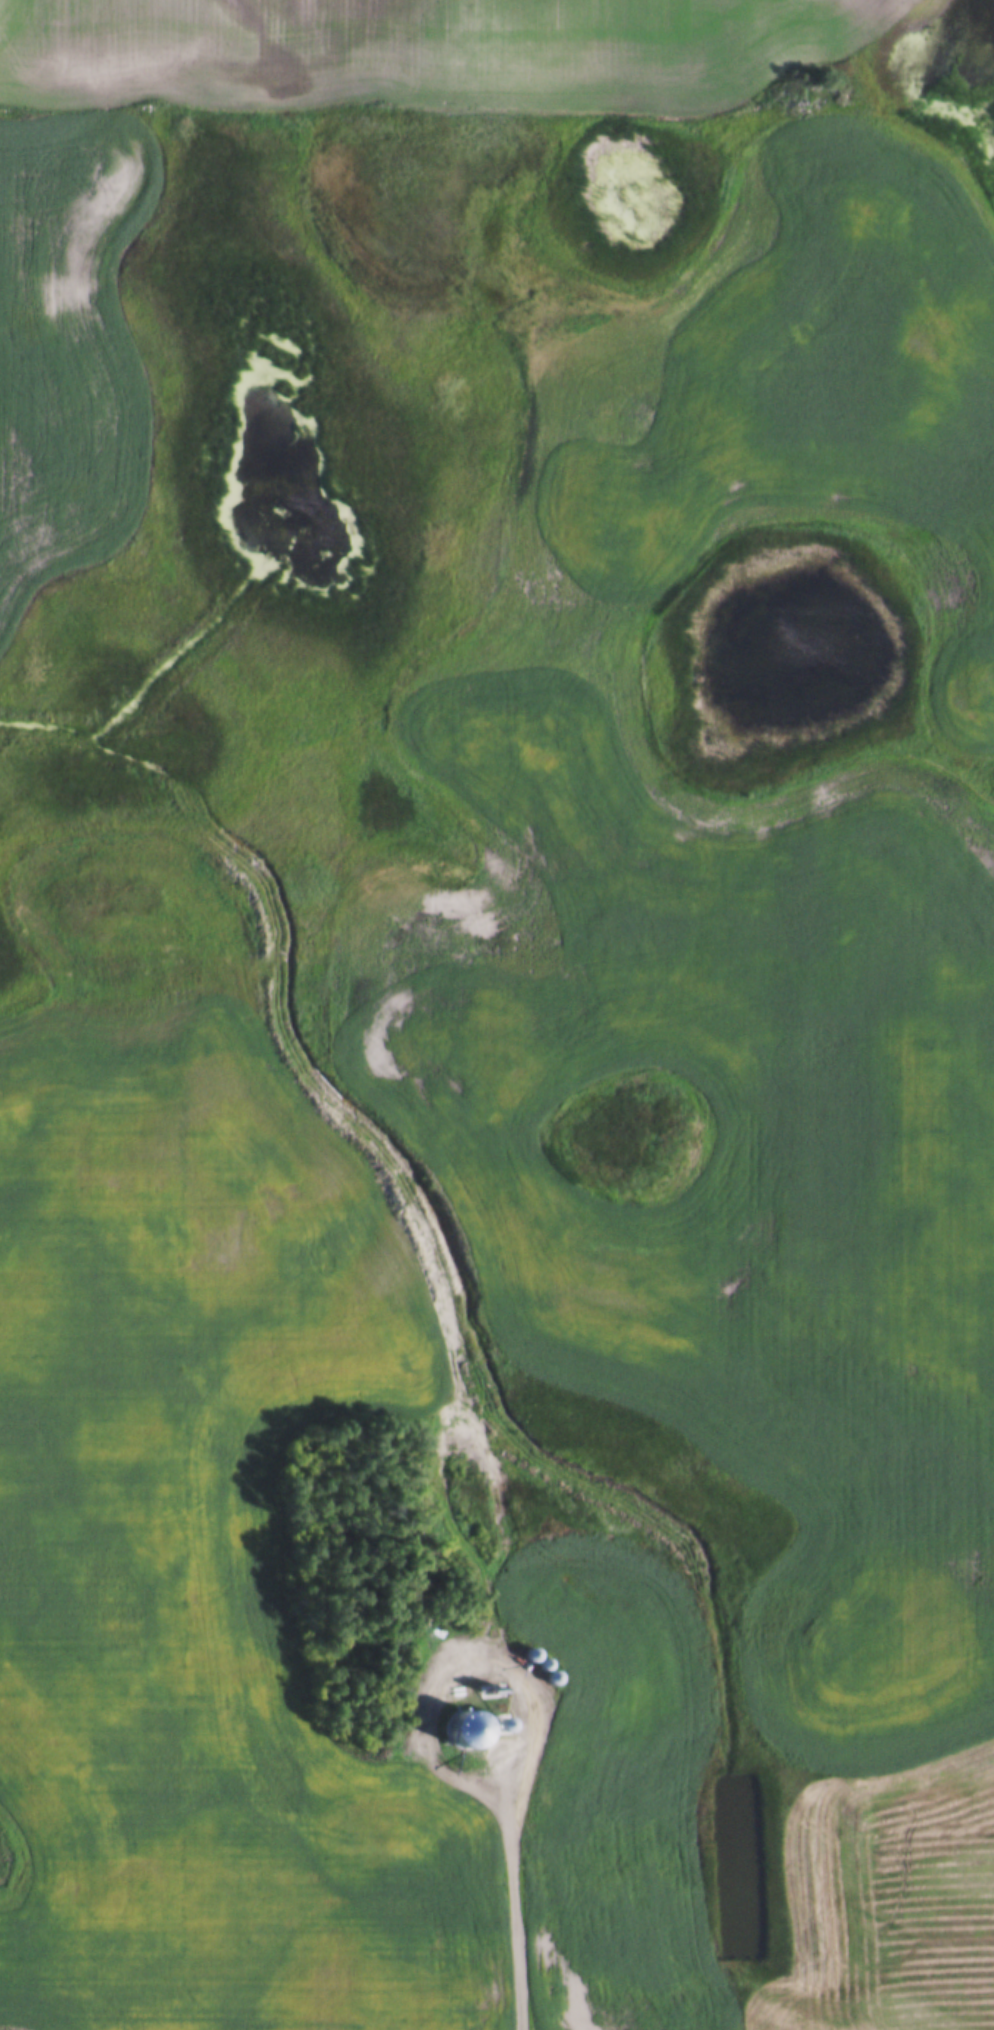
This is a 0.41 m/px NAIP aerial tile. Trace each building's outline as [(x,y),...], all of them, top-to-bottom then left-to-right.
[(532,1647),(532,1661),(545,1661),(545,1647),(532,1647)]
